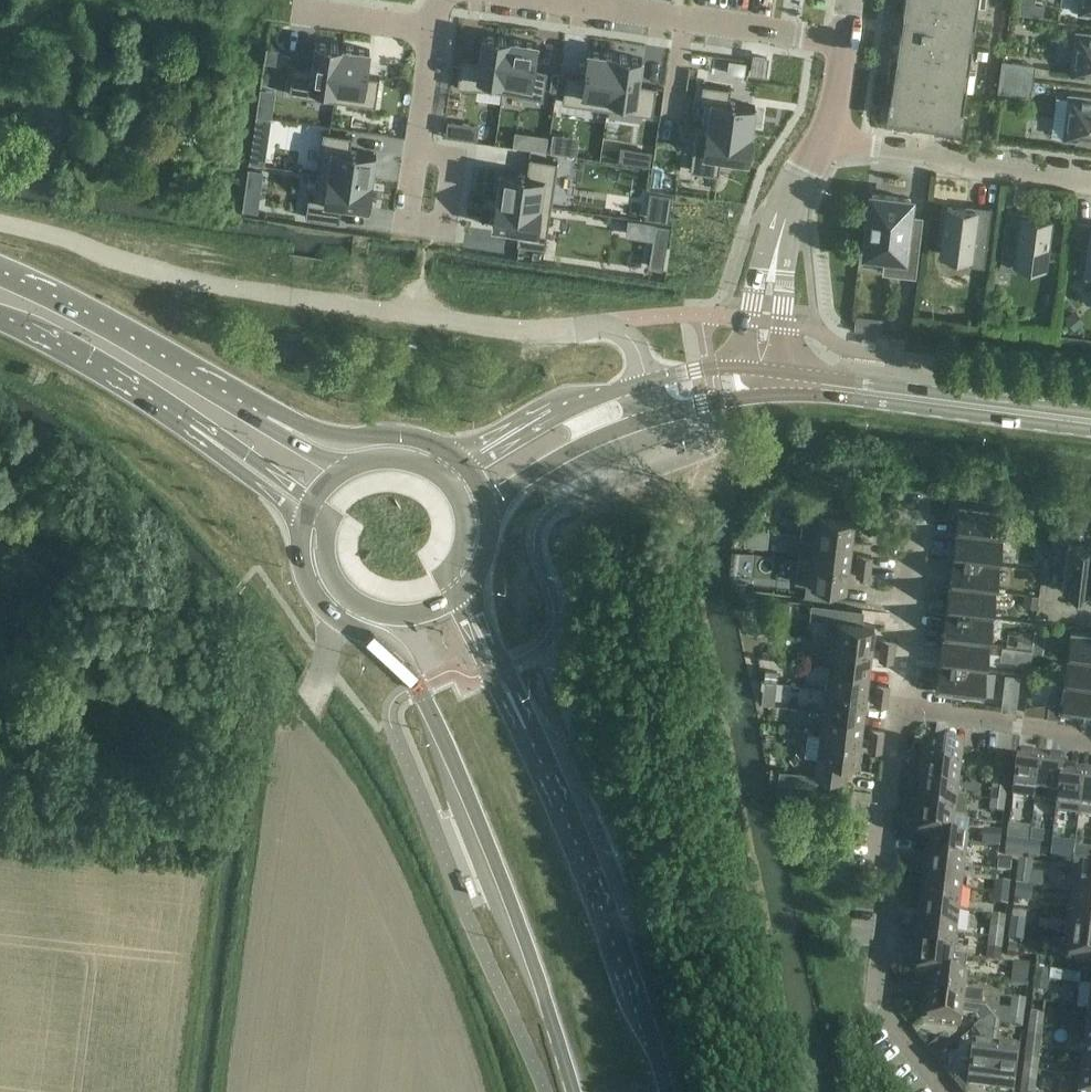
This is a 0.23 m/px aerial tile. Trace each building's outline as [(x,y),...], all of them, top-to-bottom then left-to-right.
[(973,30),(977,0),(904,0),(902,14),(906,14),(903,36),(899,36),(887,118),(959,128),(973,30)] [(1079,11),(1090,12),(1090,0),(1080,0),(1079,11)] [(1019,1),(1017,13),(1032,15),(1042,17),(1044,5),(1034,3),(1019,1)] [(1076,33),(1071,74),(1090,77),(1090,35),(1076,33)] [(463,59),(459,88),(500,94),(507,38),(482,35),(478,62),(463,59)] [(507,38),(500,94),(543,100),(547,72),(534,70),(538,43),(507,38)] [(292,67),(288,94),(305,97),(307,87),(335,91),(341,47),(312,42),(309,70),(292,67)] [(265,47),(263,62),(264,62),(278,64),(280,50),(266,48),(265,47)] [(341,47),(335,91),(360,94),(359,105),(374,107),(378,78),(365,76),(368,50),(341,47)] [(566,75),(562,101),(605,108),(612,53),(587,49),(583,77),(566,75)] [(753,52),(750,73),(763,74),(766,54),(753,52)] [(612,53),(605,108),(651,115),(655,89),(639,86),(643,57),(612,53)] [(728,60),(726,73),(744,75),(745,62),(728,60)] [(1029,95),(1033,66),(1003,62),(998,90),(1029,95)] [(552,72),(549,88),(556,90),(559,73),(552,72)] [(701,84),(695,125),(751,133),(755,105),(729,102),(731,89),(701,84)] [(1069,96),(1064,137),(1090,140),(1090,99),(1069,96)] [(446,120),(444,135),(454,136),(456,121),(446,120)] [(695,125),(689,170),(718,174),(721,156),(747,160),(751,133),(695,125)] [(323,132),(317,174),(372,183),(377,154),(350,149),(352,136),(323,132)] [(532,133),(530,148),(545,150),(547,135),(532,133)] [(251,145),(248,162),(264,164),(266,147),(251,145)] [(620,145),(617,160),(634,162),(636,148),(620,145)] [(500,170),(496,198),(552,206),(558,163),(529,159),(527,174),(500,170)] [(308,197),(305,217),(310,218),(339,222),(342,205),(368,209),(372,183),(317,174),(313,198),(308,197)] [(244,193),(241,209),(257,211),(259,195),(244,193)] [(906,225),(909,199),(871,194),(869,215),(865,215),(863,230),(867,230),(864,252),(901,256),(899,275),(915,277),(921,226),(906,225)] [(496,198),(492,226),(519,230),(517,243),(546,247),(552,206),(496,198)] [(987,210),(946,205),(939,255),(967,259),(967,264),(983,266),(991,208),(988,208),(987,210)] [(646,206),(645,218),(668,221),(669,209),(646,206)] [(1044,269),(1051,219),(1009,214),(1009,210),(1006,209),(999,268),(1016,271),(1016,265),(1044,269)] [(654,223),(648,267),(662,269),(669,226),(654,223)] [(1074,224),(1073,236),(1087,238),(1089,226),(1074,224)] [(881,332),(883,318),(855,314),(853,328),(881,332)] [(989,486),(987,504),(1002,506),(1004,488),(989,486)] [(1067,498),(1065,511),(1076,512),(1078,499),(1067,498)] [(956,531),(1002,537),(1002,536),(1014,537),(1017,515),(1005,514),(1005,510),(959,505),(956,531)] [(810,536),(850,541),(852,518),(842,516),(815,513),(813,513),(803,512),(800,535),(810,536)] [(1058,530),(1069,531),(1070,518),(1059,516),(1058,530)] [(874,532),(875,521),(863,519),(861,530),(874,532)] [(745,528),(743,545),(758,546),(759,534),(760,529),(745,528)] [(999,564),(1002,537),(956,531),(952,558),(999,564)] [(847,564),(850,541),(810,536),(807,559),(847,564)] [(1090,573),(1090,547),(1067,544),(1061,590),(1088,594),(1090,573)] [(1030,561),(1041,563),(1043,546),(1032,545),(1030,561)] [(857,565),(870,567),(871,557),(858,555),(857,565)] [(847,564),(807,559),(798,558),(795,581),(807,583),(805,595),(831,598),(832,586),(844,587),(847,564)] [(995,591),(999,564),(952,558),(949,585),(995,591)] [(868,577),(870,567),(857,565),(856,576),(868,577)] [(1026,582),(1039,583),(1041,569),(1028,568),(1026,582)] [(992,617),(995,591),(949,585),(946,611),(992,617)] [(1024,594),(1023,605),(1036,606),(1038,595),(1024,594)] [(772,615),(787,617),(789,602),(775,599),(772,615)] [(989,644),(992,617),(946,611),(942,638),(989,644)] [(831,644),(871,648),(874,625),(834,620),(831,644)] [(1033,633),(1033,634),(1040,635),(1042,623),(1035,622),(1033,633)] [(1018,631),(1015,647),(1031,649),(1033,635),(1033,634),(1033,633),(1018,631)] [(1090,661),(1090,634),(1070,631),(1066,658),(1090,661)] [(1031,649),(1031,653),(1042,654),(1044,636),(1041,636),(1033,635),(1031,649)] [(985,670),(989,644),(942,638),(939,665),(985,670)] [(880,650),(893,652),(894,641),(881,639),(880,650)] [(868,671),(871,648),(831,644),(828,666),(868,671)] [(1013,662),(1029,664),(1031,653),(1031,649),(1015,647),(1013,662)] [(891,662),(893,652),(880,650),(879,661),(891,662)] [(1066,658),(1063,685),(1090,689),(1090,661),(1066,658)] [(982,697),(985,670),(939,665),(936,691),(982,697)] [(865,693),(868,671),(828,666),(825,688),(865,693)] [(764,671),(763,679),(776,681),(777,673),(764,671)] [(1005,672),(1003,683),(1009,684),(1018,685),(1020,674),(1005,672)] [(874,694),(887,696),(888,685),(876,683),(874,694)] [(1063,685),(1061,702),(1048,703),(1046,716),(1064,719),(1065,713),(1090,716),(1090,689),(1063,685)] [(862,716),(865,693),(825,688),(822,711),(862,716)] [(886,707),(887,696),(874,694),(873,705),(886,707)] [(761,696),(760,703),(774,705),(775,697),(761,696)] [(1014,710),(1016,698),(1004,696),(1002,708),(1014,710)] [(1047,702),(1029,700),(1028,713),(1045,715),(1047,702)] [(860,738),(862,716),(822,711),(820,733),(860,738)] [(869,739),(882,741),(883,730),(870,728),(869,739)] [(857,762),(860,738),(820,733),(817,757),(815,773),(814,777),(817,777),(843,780),(846,760),(857,762)] [(880,752),(882,741),(869,739),(867,750),(880,752)] [(920,768),(960,773),(963,751),(923,745),(920,768)] [(1007,780),(1009,758),(996,756),(993,778),(1007,780)] [(1034,801),(1040,760),(1016,757),(1011,797),(1025,799),(1025,805),(1034,806),(1034,801)] [(1060,773),(1062,774),(1063,763),(1040,760),(1034,801),(1056,803),(1057,803),(1060,773)] [(957,796),(960,773),(920,768),(917,791),(957,796)] [(777,782),(816,787),(817,777),(814,777),(815,773),(779,769),(777,782)] [(1084,776),(1062,774),(1060,773),(1057,803),(1056,803),(1054,814),(1079,817),(1084,776)] [(1084,776),(1079,817),(1090,818),(1090,777),(1084,776)] [(991,795),(1005,797),(1007,780),(993,778),(991,795)] [(968,797),(957,796),(917,791),(914,813),(955,818),(965,819),(968,797)] [(1003,813),(1005,797),(991,795),(988,811),(1003,813)] [(952,841),(955,818),(914,813),(911,837),(927,840),(927,838),(952,841)] [(984,845),(999,847),(1001,836),(986,835),(984,845)] [(968,843),(952,841),(927,838),(927,840),(924,861),(965,866),(968,843)] [(1027,857),(1029,842),(1006,839),(1004,854),(1027,857)] [(1052,840),(1050,858),(1059,859),(1061,841),(1052,840)] [(1029,842),(1027,857),(1038,858),(1041,843),(1029,842)] [(998,858),(999,847),(984,845),(983,856),(998,858)] [(1072,862),(1074,847),(1063,846),(1061,861),(1072,862)] [(1074,847),(1072,862),(1083,863),(1085,849),(1074,847)] [(997,858),(996,870),(1010,872),(1011,860),(997,858)] [(962,889),(965,866),(924,861),(921,884),(962,889)] [(1090,894),(1090,871),(1072,869),(1069,892),(1090,894)] [(1015,874),(1014,885),(1029,887),(1030,876),(1015,874)] [(993,893),(1008,895),(1009,884),(995,883),(993,893)] [(959,912),(962,889),(921,884),(918,906),(959,912)] [(1029,887),(1014,885),(1013,895),(1028,897),(1029,887)] [(1069,892),(1066,914),(1090,918),(1090,894),(1069,892)] [(1007,906),(1008,895),(993,893),(992,904),(1007,906)] [(956,934),(959,912),(918,906),(915,929),(956,934)] [(1066,914),(1064,937),(1090,941),(1090,918),(1066,914)] [(991,915),(989,927),(1002,929),(1004,917),(991,915)] [(1009,930),(1024,932),(1025,921),(1010,919),(1009,930)] [(1027,922),(1026,931),(1036,933),(1037,923),(1027,922)] [(989,927),(988,938),(1001,940),(1002,940),(1003,933),(1004,929),(1002,929),(989,927)] [(953,957),(956,934),(915,929),(913,952),(953,957)] [(1022,942),(1024,932),(1009,930),(1007,940),(1022,942)] [(1064,937),(1061,960),(1066,961),(1090,965),(1090,941),(1064,937)] [(988,938),(986,949),(1001,950),(1002,940),(1001,940),(988,938)] [(1001,950),(986,949),(985,960),(999,963),(1001,950)] [(951,977),(953,957),(913,952),(910,975),(931,978),(931,975),(951,977)] [(1028,978),(1030,966),(1015,964),(1014,976),(1028,978)] [(1033,980),(1047,982),(1048,971),(1034,969),(1033,980)] [(1051,972),(1050,981),(1077,984),(1078,975),(1051,972)] [(966,980),(951,977),(931,975),(931,978),(928,998),(981,1005),(982,994),(965,991),(966,980)] [(1046,992),(1047,982),(1033,980),(1032,991),(1046,992)] [(976,1017),(980,1023),(991,1014),(984,1005),(981,1005),(928,998),(926,1022),(961,1026),(962,1015),(976,1017)] [(1011,999),(1010,1010),(1008,1019),(1022,1021),(1023,1021),(1026,1000),(1025,1000),(1011,999)] [(984,1039),(983,1048),(971,1046),(968,1072),(966,1086),(991,1090),(995,1049),(999,1024),(991,1014),(980,1023),(972,1029),(980,1040),(984,1039)] [(1028,1026),(1042,1027),(1043,1016),(1030,1014),(1028,1026)] [(1008,1019),(1007,1025),(1007,1029),(1022,1032),(1023,1021),(1022,1021),(1008,1019)] [(1040,1050),(1042,1027),(1028,1026),(1025,1048),(1040,1050)] [(1084,1032),(1081,1055),(1090,1056),(1090,1033),(1084,1032)] [(1037,1072),(1040,1050),(1025,1048),(1023,1070),(1037,1072)] [(991,1090),(1011,1091),(1013,1091),(1018,1052),(995,1049),(991,1090)] [(1081,1055),(1078,1077),(1090,1079),(1090,1056),(1081,1055)] [(1037,1072),(1023,1070),(1020,1091),(1034,1091),(1036,1081),(1037,1072)] [(954,1083),(961,1091),(965,1091),(966,1086),(968,1072),(954,1083)] [(1078,1077),(1077,1091),(1090,1091),(1090,1079),(1078,1077)]
